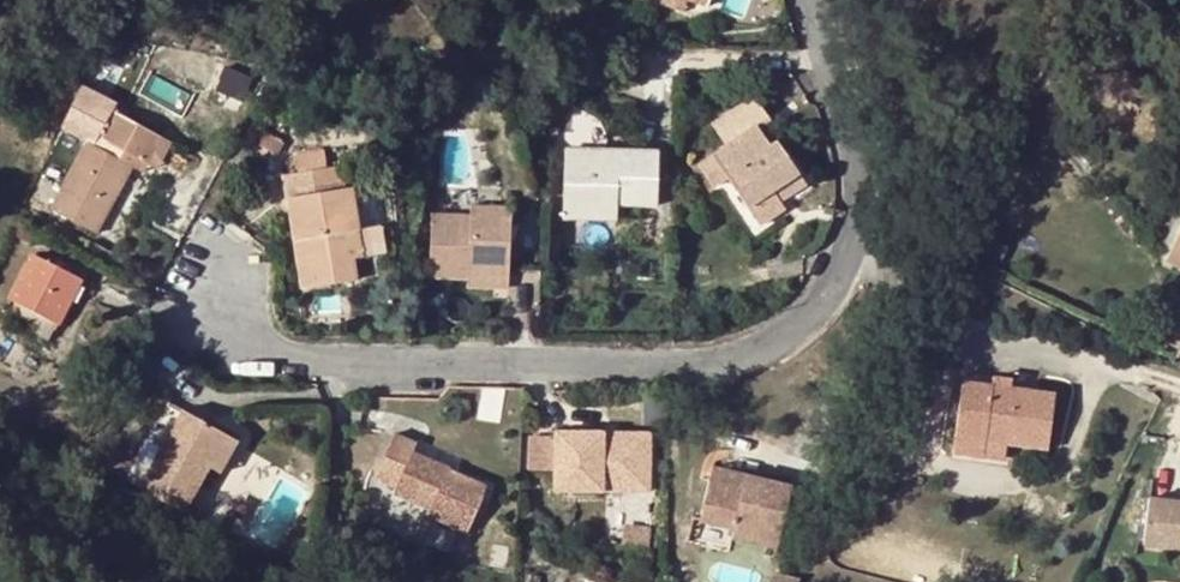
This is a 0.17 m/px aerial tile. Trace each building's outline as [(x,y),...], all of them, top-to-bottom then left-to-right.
[(688,0),(661,0),(658,7),(683,16),(687,5),(686,5),(688,0)] [(686,5),(687,5),(706,12),(710,0),(688,0),(686,5)] [(61,125),(86,138),(49,206),(94,232),(131,166),(106,152),(111,143),(144,162),(161,131),(115,106),(118,101),(82,81),(61,125)] [(714,189),(727,181),(753,221),(780,204),(773,193),(797,176),(776,144),(769,148),(755,128),(767,120),(754,100),(712,127),(726,147),(699,166),(714,189)] [(281,145),(262,134),(256,146),(275,157),(281,145)] [(111,143),(106,152),(131,166),(140,170),(144,162),(111,143)] [(364,258),(352,189),(344,190),(340,167),(327,170),(324,152),(295,156),(298,175),(283,177),(300,291),(355,282),(351,260),(364,258)] [(564,152),(562,202),(612,204),(652,205),(653,155),(564,152)] [(804,187),(797,176),(773,193),(780,204),(804,187)] [(361,187),(352,189),(364,258),(373,257),(361,187)] [(612,218),(612,204),(562,202),(562,217),(612,218)] [(785,211),(780,204),(753,221),(759,229),(785,211)] [(464,208),(465,218),(505,219),(505,210),(464,208)] [(428,280),(465,281),(503,281),(505,219),(465,218),(428,218),(428,280)] [(1166,257),(1179,264),(1179,227),(1166,257)] [(559,252),(560,233),(547,233),(546,251),(559,252)] [(75,278),(32,255),(9,298),(18,303),(53,322),(75,278)] [(503,290),(503,281),(465,281),(465,291),(503,290)] [(46,337),(53,322),(18,303),(11,318),(46,337)] [(955,373),(954,383),(1004,389),(1005,380),(955,373)] [(1048,395),(1004,389),(954,383),(948,437),(1001,443),(1041,449),(1048,395)] [(500,419),(502,388),(488,388),(476,388),(475,419),(500,419)] [(225,433),(181,410),(139,487),(183,511),(208,464),(225,433)] [(555,431),(554,490),(651,490),(651,441),(602,441),(602,432),(555,431)] [(413,442),(392,432),(371,476),(392,486),(389,491),(426,508),(424,512),(463,532),(481,495),(440,476),(445,466),(446,465),(410,448),(413,442)] [(651,441),(651,432),(602,432),(602,441),(651,441)] [(237,440),(225,433),(208,464),(220,471),(237,440)] [(999,459),(1001,443),(948,437),(946,451),(999,459)] [(445,466),(440,476),(481,495),(486,486),(445,466)] [(777,549),(792,485),(711,467),(698,521),(732,529),(730,538),(777,549)] [(1146,494),(1140,540),(1179,546),(1179,498),(1146,494)] [(649,548),(651,526),(623,523),(621,545),(649,548)] [(800,578),(775,572),(769,581),(798,581),(800,578)]
